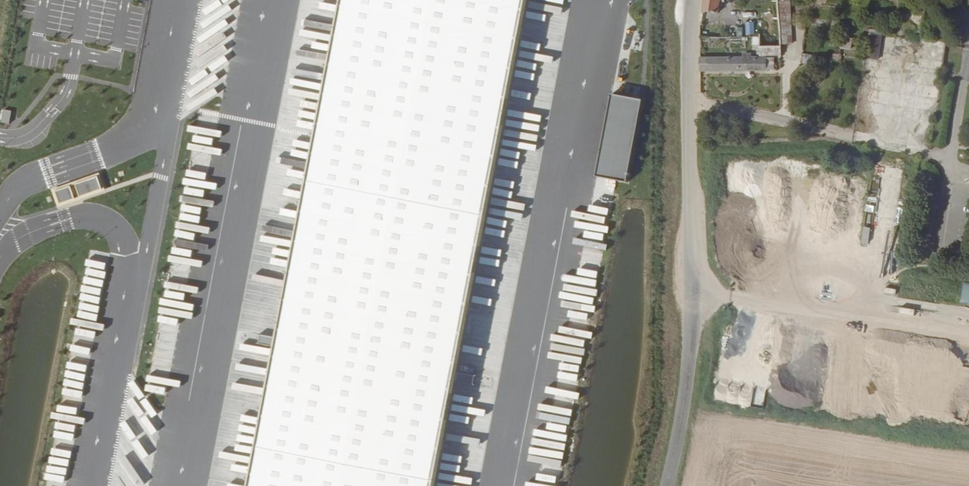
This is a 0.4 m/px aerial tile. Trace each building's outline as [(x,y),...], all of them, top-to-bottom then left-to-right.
[(234,28),(234,27),(241,0),(205,0),(202,13),(219,17),(220,29),(234,28)] [(284,318),(251,485),(433,485),(525,0),(346,0),(284,318)] [(702,10),(722,13),(724,0),(704,0),(702,10)] [(759,48),(782,48),(779,0),(756,0),(759,48)] [(754,35),(753,22),(745,22),(745,35),(754,35)] [(877,60),(882,31),(870,29),(865,58),(877,60)] [(772,70),(772,58),(700,58),(700,72),(764,73),(764,70),(772,70)] [(606,93),(593,174),(625,179),(638,98),(606,93)] [(11,111),(3,109),(0,120),(0,122),(8,124),(11,111)] [(186,291),(190,260),(170,258),(167,281),(158,280),(157,286),(165,287),(164,299),(183,301),(184,290),(186,291)] [(961,283),(960,303),(968,304),(968,283),(961,283)] [(157,342),(176,344),(178,317),(164,316),(165,308),(159,308),(157,342)] [(752,401),(761,404),(765,388),(756,385),(752,401)]
